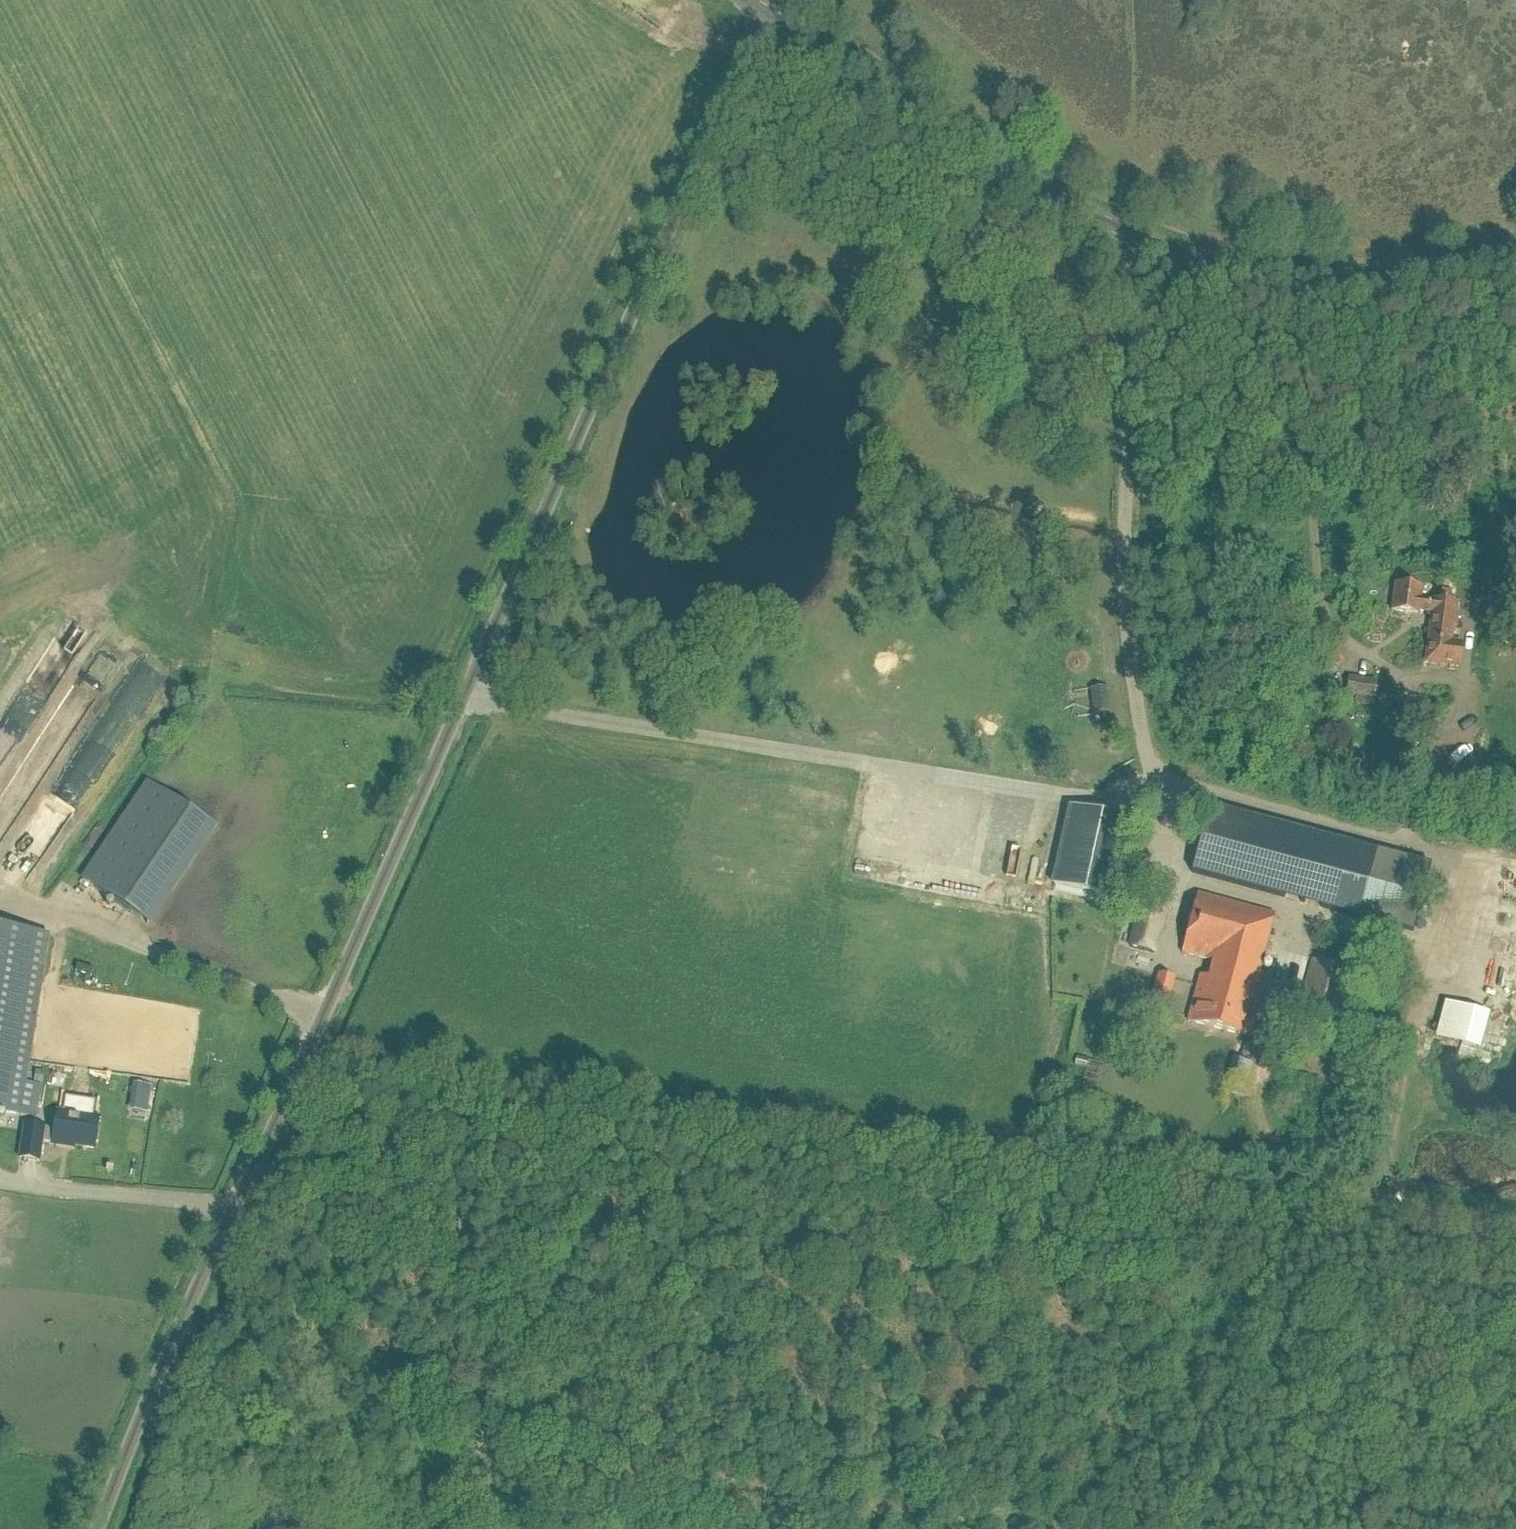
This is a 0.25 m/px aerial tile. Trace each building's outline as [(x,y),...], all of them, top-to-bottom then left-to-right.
[(1443,591),(1441,603),(1420,600),(1422,589),(1395,585),(1391,613),(1417,617),(1418,614),(1435,617),(1428,663),(1457,667),(1460,648),(1449,647),(1452,629),(1456,629),(1458,616),(1454,615),(1455,605),(1450,605),(1452,592),(1443,591)] [(1367,697),(1376,698),(1379,680),(1349,677),(1347,695),(1357,696),(1355,705),(1366,707),(1367,697)] [(1090,689),(1094,714),(1111,711),(1107,686),(1090,689)] [(432,701),(418,695),(414,706),(428,711),(432,701)] [(87,744),(81,765),(109,774),(116,752),(87,744)] [(213,828),(148,784),(82,881),(147,925),(213,828)] [(1054,892),(1112,905),(1130,822),(1072,809),(1054,892)] [(1209,809),(1192,874),(1412,931),(1428,866),(1209,809)] [(1266,977),(1259,975),(1274,916),(1195,895),(1181,955),(1213,962),(1209,979),(1199,978),(1187,1023),(1251,1040),(1266,977)] [(1117,945),(1156,955),(1168,907),(1130,897),(1117,945)] [(38,1121),(43,1088),(27,1085),(50,938),(0,930),(0,1115),(38,1121)] [(1301,1005),(1341,1015),(1351,974),(1312,963),(1301,1005)] [(1508,979),(1515,983),(1515,973),(1512,971),(1508,979)] [(1152,997),(1168,1001),(1174,979),(1158,975),(1152,997)] [(43,1144),(53,1145),(52,1146),(75,1150),(75,1148),(95,1151),(100,1119),(57,1113),(55,1131),(44,1129),(43,1135),(24,1132),(20,1161),(40,1164),(43,1144)]
